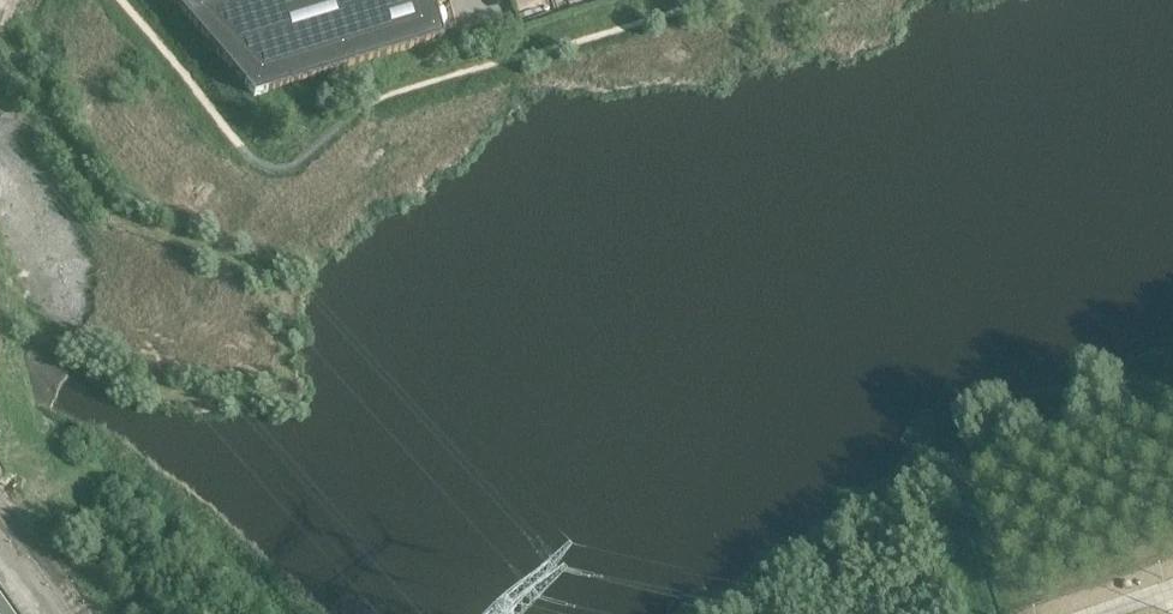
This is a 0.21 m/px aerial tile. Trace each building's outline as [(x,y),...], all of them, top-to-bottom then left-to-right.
[(254,98),(444,40),(432,0),(170,0),(254,98)]
